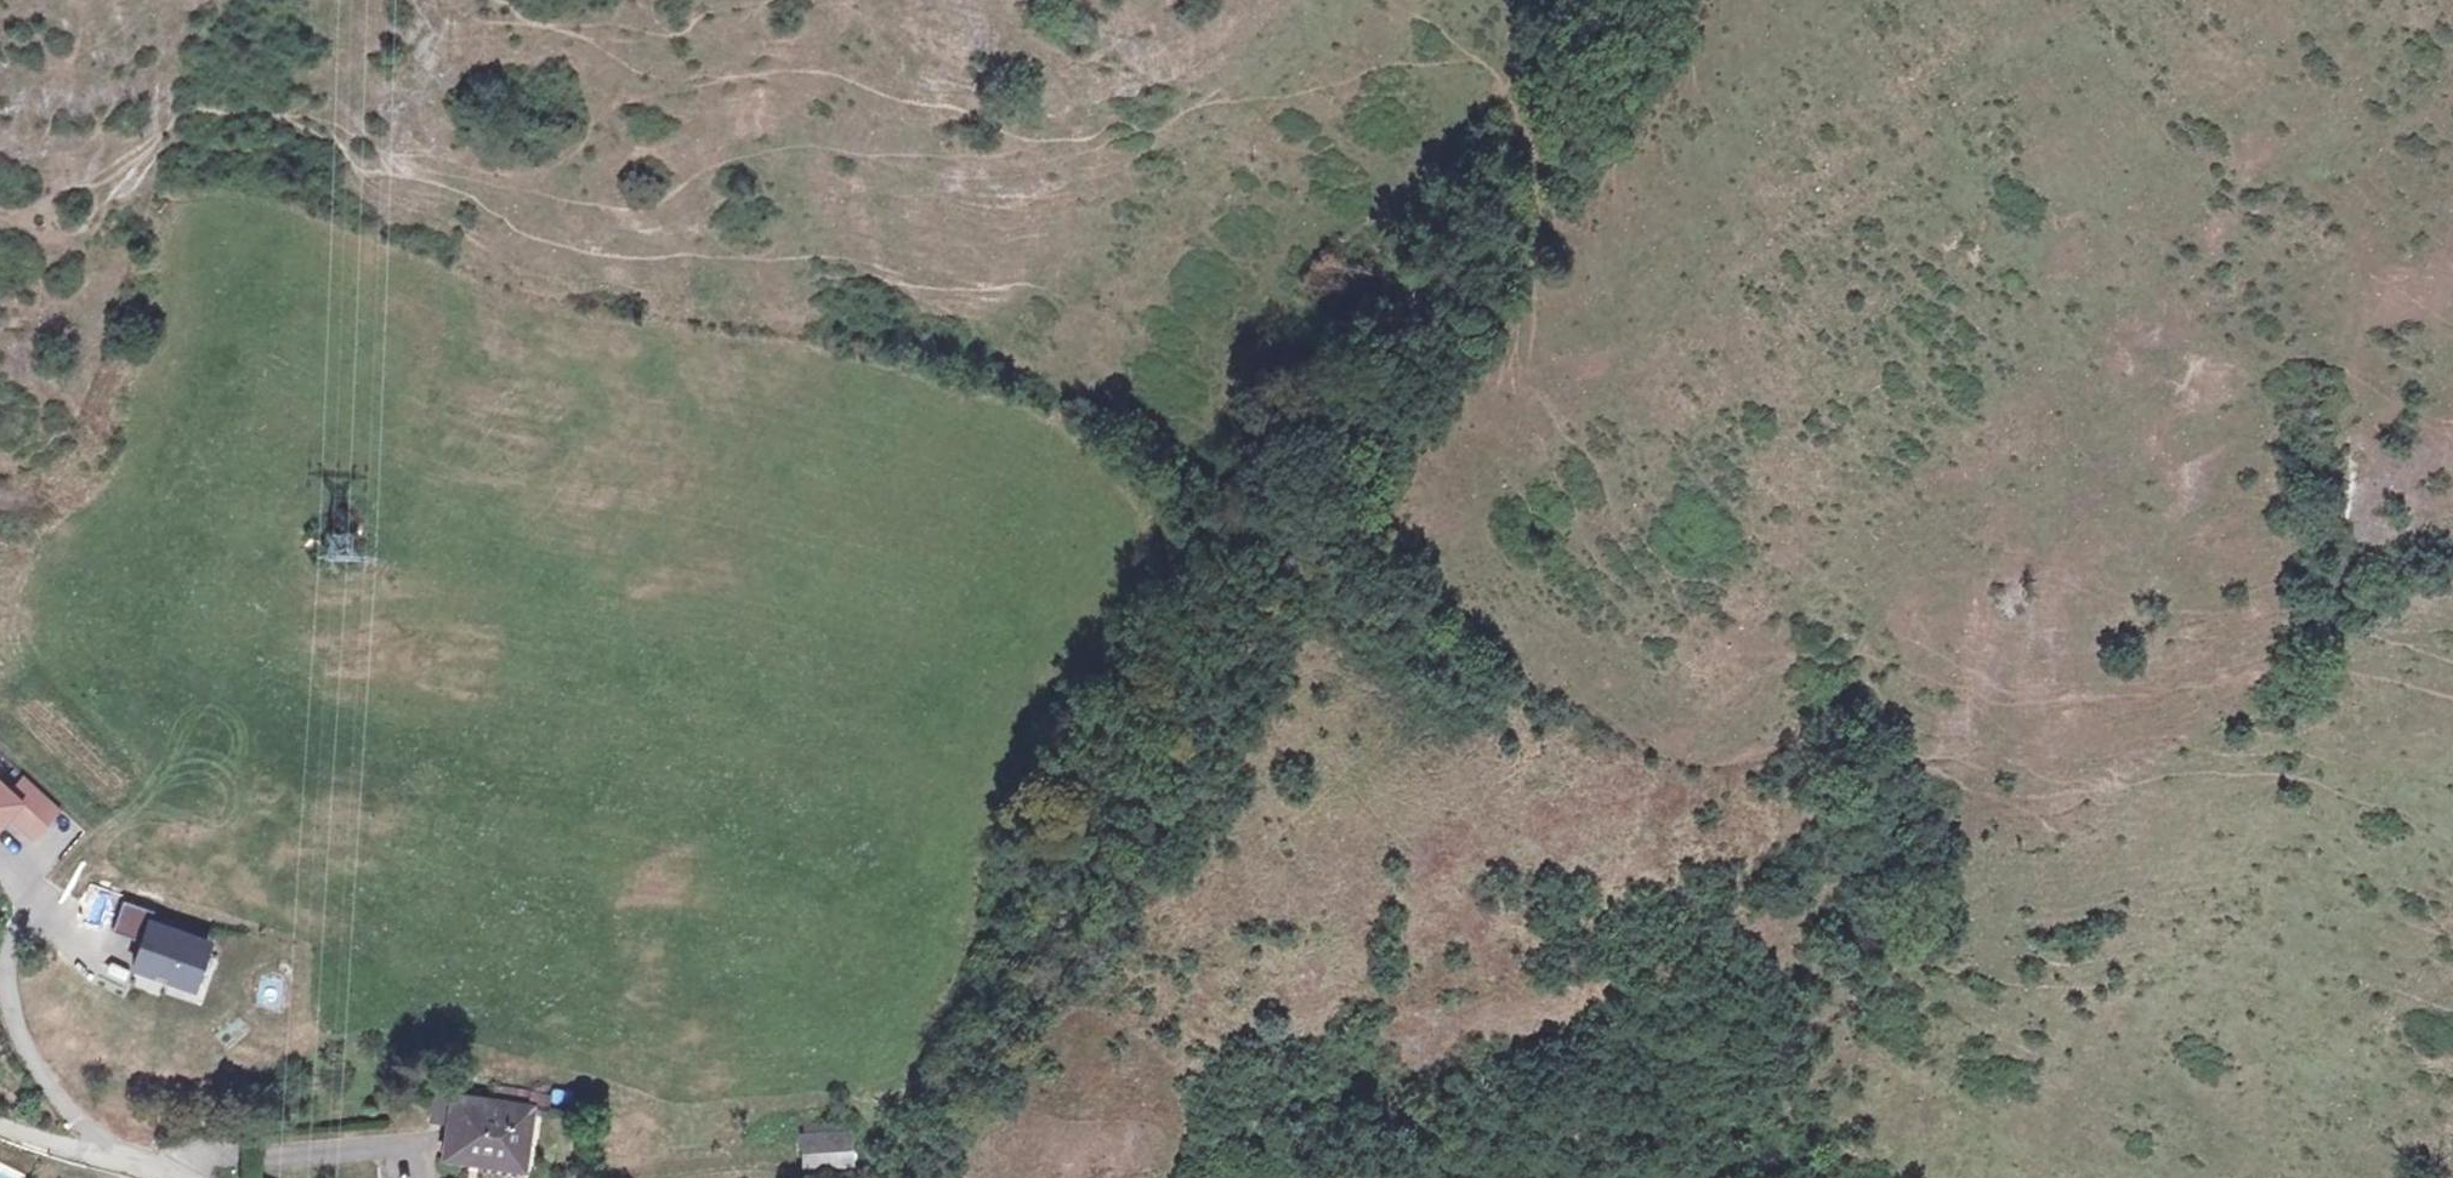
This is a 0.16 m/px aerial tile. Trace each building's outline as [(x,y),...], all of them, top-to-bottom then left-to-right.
[(9,811),(35,834),(59,807),(27,777),(11,795),(0,785),(0,820),(9,811)] [(194,986),(209,942),(149,921),(153,910),(124,900),(113,931),(142,941),(134,965),(194,986)] [(262,1086),(242,1087),(243,1101),(263,1100),(262,1086)] [(471,1158),(469,1169),(521,1177),(531,1109),(456,1098),(457,1094),(437,1091),(432,1122),(450,1124),(445,1155),(471,1158)] [(804,1125),(805,1137),(849,1135),(849,1123),(804,1125)] [(805,1137),(806,1164),(851,1163),(849,1135),(805,1137)]
